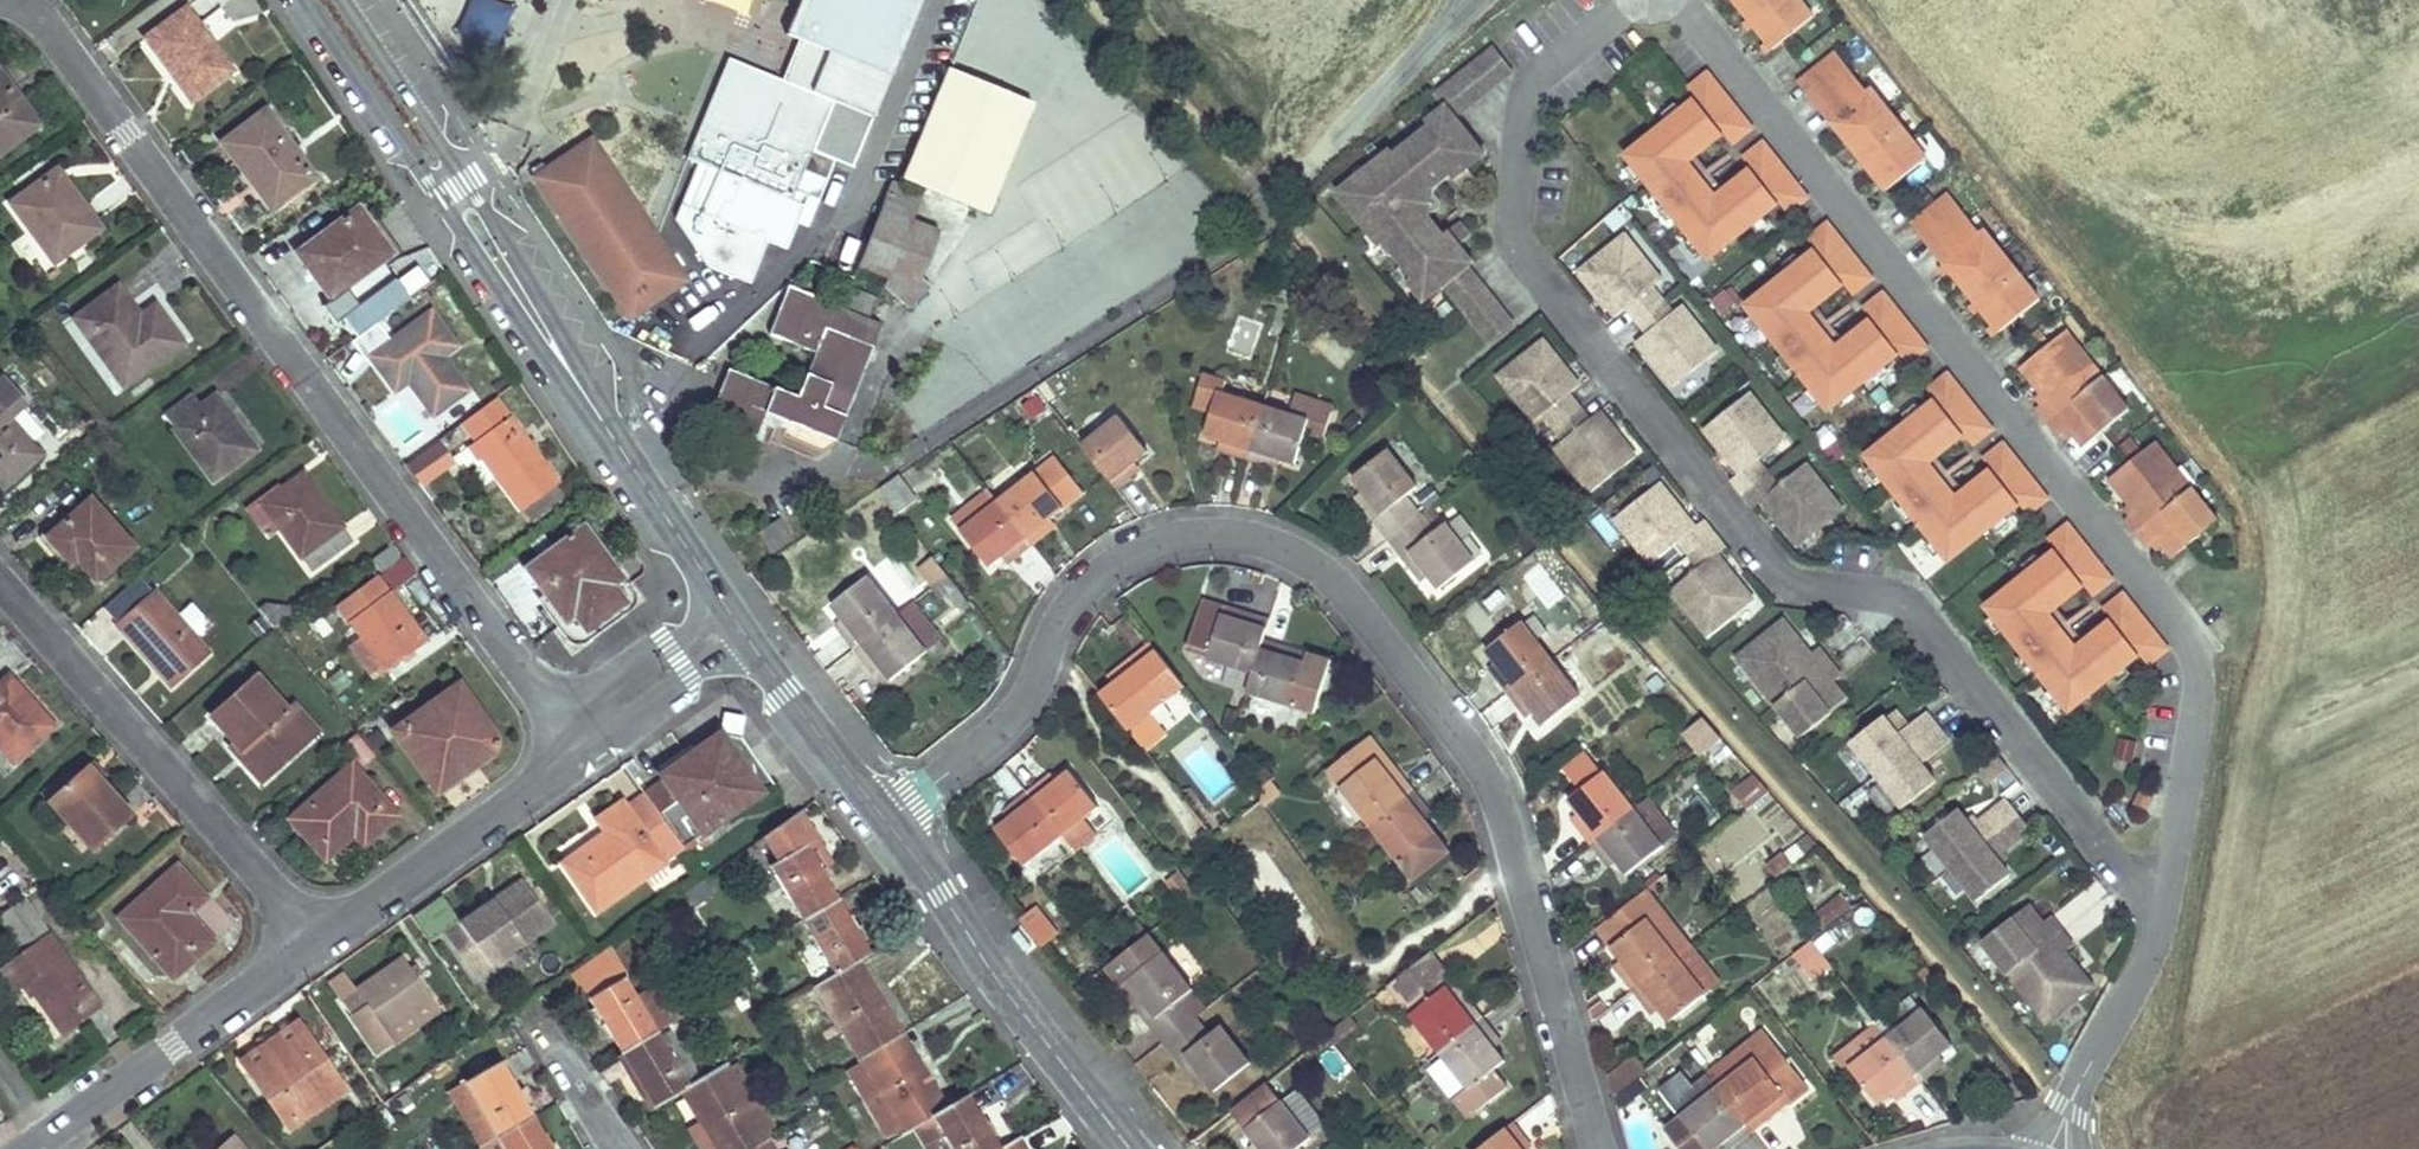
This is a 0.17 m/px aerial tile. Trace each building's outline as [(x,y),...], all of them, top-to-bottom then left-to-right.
[(496,51),(513,10),(490,0),(469,0),(455,33),(496,51)] [(743,19),(751,0),(702,0),(701,1),(743,19)] [(1799,0),(1733,0),(1773,51),(1814,18),(1799,0)] [(233,71),(187,7),(146,38),(171,74),(172,73),(180,68),(199,95),(233,71)] [(1452,119),(1511,73),(1492,47),(1432,94),(1445,111),(1452,119)] [(804,69),(794,54),(783,80),(797,86),(804,69)] [(1927,159),(1873,90),(1868,94),(1836,54),(1806,78),(1839,117),(1838,118),(1833,122),(1832,123),(1887,192),(1927,159)] [(199,95),(180,68),(172,73),(171,74),(191,101),(199,95)] [(988,214),(1031,102),(945,69),(901,181),(988,214)] [(0,71),(0,152),(39,125),(0,71)] [(1733,147),(1751,132),(1752,131),(1748,127),(1707,75),(1705,73),(1686,89),(1694,101),(1723,138),(1732,148),(1733,147)] [(1839,117),(1806,78),(1799,83),(1832,123),(1833,122),(1838,118),(1839,117)] [(1777,205),(1748,169),(1720,191),(1695,161),(1723,138),(1694,101),(1625,156),(1709,261),(1777,205)] [(315,178),(267,111),(224,143),(271,209),(315,178)] [(1437,241),(1405,201),(1445,170),(1451,178),(1461,190),(1476,180),(1466,168),(1481,157),(1452,119),(1445,111),(1427,126),(1436,137),(1426,146),(1421,140),(1419,141),(1406,151),(1410,157),(1400,166),(1391,154),(1348,188),(1356,198),(1346,207),(1379,250),(1390,241),(1398,251),(1392,256),(1404,271),(1410,266),(1417,275),(1405,284),(1423,305),(1445,288),(1471,267),(1475,264),(1461,247),(1471,239),(1459,223),(1444,235),(1437,241)] [(1436,137),(1427,126),(1416,134),(1421,140),(1426,146),(1436,137)] [(598,135),(580,147),(601,177),(604,175),(619,195),(616,197),(636,225),(639,223),(646,234),(643,236),(664,265),(673,259),(686,278),(695,272),(598,135)] [(1807,199),(1761,142),(1740,159),(1748,169),(1777,205),(1786,215),(1787,215),(1807,199)] [(1410,157),(1406,151),(1401,146),(1391,154),(1400,166),(1410,157)] [(631,317),(686,278),(673,259),(664,265),(643,236),(646,234),(639,223),(636,225),(616,197),(619,195),(604,175),(601,177),(580,147),(545,172),(544,172),(547,176),(537,183),(631,317)] [(708,168),(689,160),(685,168),(704,176),(708,168)] [(544,172),(545,172),(540,164),(529,172),(537,183),(547,176),(544,172)] [(98,231),(76,202),(80,199),(59,170),(11,204),(53,264),(98,231)] [(1429,216),(1433,191),(1451,178),(1445,170),(1405,201),(1437,241),(1444,235),(1429,216)] [(912,222),(921,197),(898,188),(892,185),(882,211),(912,222)] [(1356,198),(1348,188),(1336,197),(1346,207),(1356,198)] [(2040,301),(1985,232),(1981,235),(1948,193),(1917,218),(1952,261),(1946,265),(1945,266),(1999,335),(2040,301)] [(384,262),(394,255),(360,207),(296,254),(330,301),(347,290),(359,307),(396,280),(384,262)] [(923,279),(940,233),(912,222),(882,211),(860,267),(887,280),(884,286),(910,309),(931,287),(923,279)] [(1952,261),(1917,218),(1911,223),(1945,266),(1946,265),(1952,261)] [(1873,281),(1826,222),(1806,239),(1814,251),(1843,287),(1851,297),(1873,281)] [(768,240),(763,230),(753,234),(758,244),(768,240)] [(1660,281),(1624,236),(1577,272),(1615,318),(1625,309),(1637,323),(1661,304),(1649,290),(1660,281)] [(1398,251),(1390,241),(1379,250),(1386,259),(1392,256),(1398,251)] [(1898,356),(1871,321),(1841,344),(1831,330),(1825,322),(1816,310),(1843,287),(1814,251),(1745,306),(1830,411),(1898,356)] [(1417,275),(1410,266),(1404,271),(1398,275),(1405,284),(1417,275)] [(1488,345),(1515,323),(1471,267),(1445,288),(1488,345)] [(835,441),(883,325),(790,287),(771,335),(816,353),(797,397),(729,370),(711,417),(758,436),(768,413),(835,441)] [(870,317),(878,299),(850,287),(842,305),(870,317)] [(183,344),(182,343),(157,307),(140,318),(130,303),(119,288),(76,319),(126,386),(183,344)] [(1929,351),(1883,293),(1882,293),(1861,310),(1871,321),(1898,356),(1908,367),(1928,352),(1929,351)] [(1718,355),(1683,309),(1672,317),(1661,304),(1637,323),(1648,337),(1638,346),(1674,391),(1718,355)] [(468,389),(443,354),(456,344),(433,312),(371,358),(394,390),(413,376),(418,383),(412,387),(433,415),(468,389)] [(2130,411),(2067,332),(2022,370),(2042,396),(2048,404),(2042,409),(2040,410),(2061,436),(2063,435),(2069,429),(2075,437),(2084,448),(2130,411)] [(1578,410),(1567,396),(1579,387),(1542,343),(1496,379),(1533,424),(1543,416),(1553,430),(1578,410)] [(1248,460),(1264,406),(1223,393),(1227,381),(1204,374),(1194,407),(1213,412),(1205,437),(1226,444),(1224,452),(1248,460)] [(1993,432),(1948,375),(1946,376),(1927,391),(1926,391),(1935,403),(1963,439),(1973,448),(1992,432),(1993,432)] [(10,419),(27,405),(4,379),(0,382),(0,474),(9,485),(42,456),(10,419)] [(257,449),(223,402),(222,403),(208,413),(208,411),(203,406),(203,405),(195,394),(165,416),(213,482),(257,449)] [(1335,407),(1296,394),(1296,395),(1289,414),(1307,420),(1307,419),(1312,408),(1313,408),(1332,414),(1335,407)] [(223,402),(217,395),(203,405),(203,406),(208,411),(208,413),(222,403),(223,402)] [(2048,404),(2042,396),(2035,401),(2041,408),(2042,409),(2048,404)] [(561,483),(500,397),(464,423),(476,442),(469,447),(480,462),(486,457),(523,511),(532,523),(565,499),(556,487),(561,483)] [(1787,443),(1752,399),(1707,435),(1742,479),(1734,486),(1743,498),(1768,477),(1759,466),(1787,443)] [(1945,473),(1936,462),(1938,460),(1963,439),(1935,403),(1867,458),(1949,561),(2018,506),(1990,471),(1961,493),(1951,480),(1945,473)] [(1295,464),(1306,432),(1325,438),(1332,414),(1313,408),(1312,408),(1307,419),(1307,420),(1289,414),(1264,406),(1248,460),(1270,468),(1274,457),(1295,464)] [(1635,459),(1599,412),(1588,422),(1578,410),(1553,430),(1562,442),(1553,449),(1590,496),(1635,459)] [(1148,453),(1119,416),(1082,446),(1118,491),(1137,475),(1131,467),(1148,453)] [(2075,437),(2069,429),(2063,435),(2069,442),(2075,437)] [(2048,501),(2002,443),(2001,444),(1981,459),(1980,460),(1990,471),(2018,506),(2027,517),(2048,501)] [(2216,518),(2155,443),(2109,479),(2130,505),(2136,512),(2130,517),(2127,520),(2149,548),(2152,545),(2158,541),(2159,540),(2164,547),(2171,556),(2216,518)] [(453,460),(441,444),(409,466),(421,483),(453,460)] [(1408,496),(1419,488),(1390,450),(1353,479),(1369,498),(1361,504),(1389,540),(1422,514),(1408,496)] [(1054,532),(1047,524),(1084,495),(1056,458),(1036,474),(999,503),(1034,547),(1054,532)] [(1800,552),(1845,516),(1809,470),(1781,493),(1768,477),(1743,498),(1756,514),(1764,507),(1800,552)] [(9,485),(0,474),(0,484),(4,488),(9,485)] [(353,542),(305,475),(282,492),(278,487),(248,509),(269,539),(282,529),(313,572),(353,542)] [(918,501),(902,476),(880,490),(900,516),(918,501)] [(1694,531),(1658,487),(1614,522),(1651,566),(1678,543),(1689,557),(1713,538),(1702,524),(1694,531)] [(999,503),(990,491),(953,520),(962,531),(999,503)] [(133,548),(91,500),(48,538),(71,565),(77,559),(96,581),(133,548)] [(1034,547),(999,503),(962,531),(991,568),(1009,555),(1014,562),(1034,547)] [(2136,512),(2130,505),(2129,506),(2124,510),(2129,516),(2130,517),(2136,512)] [(1477,563),(1448,524),(1436,533),(1422,514),(1389,540),(1419,578),(1426,573),(1440,591),(1477,563)] [(791,541),(784,528),(786,527),(781,519),(759,534),(772,553),(791,541)] [(2110,578),(2067,524),(2066,523),(2045,540),(2052,549),(2081,586),(2089,596),(2110,578)] [(626,585),(584,525),(524,569),(570,631),(572,633),(576,635),(579,635),(583,635),(623,606),(615,593),(626,585)] [(1752,603),(1717,559),(1724,552),(1713,538),(1689,557),(1700,571),(1670,593),(1707,638),(1752,603)] [(2164,547),(2159,540),(2158,541),(2152,545),(2157,552),(2164,547)] [(2136,654),(2107,619),(2080,641),(2070,628),(2062,619),(2053,608),(2055,607),(2081,586),(2052,549),(1983,605),(2068,709),(2136,654)] [(949,578),(934,560),(920,570),(935,589),(949,578)] [(942,601),(957,589),(949,578),(935,589),(933,590),(942,601)] [(899,617),(870,579),(833,606),(847,625),(839,630),(855,650),(899,617)] [(425,639),(392,594),(391,595),(380,580),(343,607),(353,620),(351,622),(386,668),(425,639)] [(2164,648),(2166,648),(2120,590),(2119,591),(2099,607),(2100,608),(2107,619),(2136,654),(2138,656),(2145,665),(2146,664),(2164,648)] [(210,655),(154,592),(153,593),(117,624),(174,688),(210,655)] [(1270,622),(1252,615),(1205,599),(1187,650),(1209,658),(1208,660),(1253,675),(1265,639),(1270,622)] [(274,628),(293,613),(288,607),(269,604),(260,610),(274,628)] [(942,642),(914,605),(899,617),(927,654),(942,642)] [(891,682),(927,654),(899,617),(855,650),(870,670),(878,664),(891,682)] [(1509,693),(1552,659),(1539,642),(1550,634),(1536,617),(1526,626),(1524,623),(1488,650),(1501,668),(1494,674),(1509,693)] [(1828,669),(1816,653),(1807,660),(1783,627),(1734,663),(1773,712),(1828,669)] [(1304,663),(1284,655),(1287,647),(1265,639),(1253,675),(1247,694),(1292,708),(1311,715),(1330,663),(1307,655),(1304,663)] [(1167,703),(1186,689),(1176,677),(1151,645),(1114,674),(1120,682),(1101,696),(1130,732),(1150,716),(1167,703)] [(1307,655),(1287,647),(1284,655),(1304,663),(1307,655)] [(1581,697),(1552,659),(1509,693),(1524,712),(1532,706),(1546,725),(1581,697)] [(1845,707),(1829,689),(1838,682),(1828,669),(1773,712),(1799,744),(1845,707)] [(307,741),(283,714),(289,710),(258,676),(212,716),(243,752),(247,747),(254,755),(244,762),(262,782),(307,741)] [(18,685),(11,677),(0,686),(0,689),(6,695),(18,685)] [(496,748),(497,743),(497,739),(496,734),(461,683),(395,731),(439,793),(477,765),(484,760),(489,757),(494,751),(496,748)] [(18,685),(6,695),(0,689),(0,744),(16,763),(57,727),(18,685)] [(307,741),(319,731),(295,704),(289,710),(283,714),(307,741)] [(1165,736),(1151,718),(1150,716),(1130,732),(1131,733),(1145,751),(1165,736)] [(1700,759),(1722,742),(1702,717),(1680,734),(1700,759)] [(1876,783),(1936,735),(1923,719),(1902,736),(1896,742),(1891,736),(1882,723),(1849,748),(1876,783)] [(1896,742),(1902,736),(1898,730),(1891,736),(1896,742)] [(682,849),(773,785),(740,738),(721,734),(719,736),(695,752),(680,763),(661,776),(665,782),(646,795),(682,849)] [(1901,816),(1934,791),(1924,778),(1920,773),(1921,772),(1928,767),(1948,751),(1936,735),(1876,783),(1901,816)] [(1400,773),(1373,739),(1372,740),(1365,745),(1392,779),(1400,773)] [(2114,762),(2133,764),(2136,743),(2117,741),(2114,762)] [(1371,827),(1415,792),(1400,773),(1392,779),(1365,745),(1363,743),(1332,767),(1346,786),(1342,789),(1371,827)] [(1635,810),(1606,772),(1602,774),(1590,757),(1568,774),(1581,791),(1569,801),(1583,819),(1575,825),(1591,845),(1635,810)] [(103,782),(106,778),(94,764),(90,766),(89,767),(103,782)] [(133,817),(103,782),(89,767),(88,766),(48,801),(94,852),(133,817)] [(397,817),(352,766),(291,821),(326,861),(355,836),(363,846),(397,817)] [(1924,778),(1932,773),(1928,767),(1921,772),(1920,773),(1924,778)] [(1275,781),(1265,768),(1254,776),(1264,789),(1270,785),(1275,781)] [(1099,808),(1071,771),(1053,786),(1047,778),(1028,793),(1062,837),(1064,836),(1083,821),(1099,808)] [(1769,794),(1755,778),(1734,796),(1747,812),(1769,794)] [(1279,796),(1270,785),(1264,789),(1262,807),(1263,809),(1279,796)] [(2148,816),(2157,792),(2142,786),(2133,810),(2148,816)] [(1698,791),(1685,800),(1702,825),(1715,816),(1698,791)] [(1450,854),(1422,817),(1429,812),(1415,792),(1371,827),(1414,882),(1450,854)] [(1025,867),(1062,837),(1028,793),(1008,809),(1015,817),(996,831),(1025,867)] [(682,849),(646,795),(626,808),(623,803),(598,820),(609,836),(601,842),(599,840),(563,864),(595,911),(665,864),(663,861),(682,849)] [(1678,835),(1649,799),(1635,810),(1664,847),(1678,835)] [(1664,847),(1635,810),(1591,845),(1606,865),(1614,858),(1629,875),(1664,847)] [(2012,826),(2001,811),(2000,810),(1992,816),(2005,831),(2011,826),(2012,826)] [(1943,880),(2005,831),(1992,816),(1972,833),(1965,839),(1959,832),(1950,821),(1917,847),(1943,880)] [(1097,838),(1083,821),(1064,836),(1062,837),(1075,854),(1097,838)] [(1971,832),(1966,826),(1965,827),(1959,832),(1965,839),(1972,833),(1971,832)] [(2026,844),(2012,826),(2011,826),(2005,831),(2019,849),(2026,844)] [(1971,914),(2004,888),(1995,878),(1990,871),(1998,865),(2019,849),(2005,831),(1943,880),(1971,914)] [(839,900),(806,845),(771,865),(803,921),(839,900)] [(1776,876),(1793,863),(1784,853),(1768,866),(1776,876)] [(1995,878),(2002,872),(1998,865),(1990,871),(1995,878)] [(213,944),(188,914),(206,899),(179,868),(122,919),(174,980),(213,944)] [(1200,896),(1182,873),(1167,883),(1186,907),(1200,896)] [(461,925),(446,935),(476,978),(554,924),(524,880),(461,925)] [(1692,946),(1649,890),(1598,930),(1627,966),(1619,972),(1635,992),(1678,958),(1691,947),(1692,946)] [(2064,935),(2053,921),(2044,929),(2018,896),(1971,934),(2008,980),(2064,935)] [(1824,930),(1849,908),(1841,897),(1815,918),(1824,930)] [(47,931),(25,900),(1,917),(22,948),(47,931)] [(871,954),(839,900),(803,921),(834,975),(852,965),(862,959),(871,954)] [(1058,937),(1038,911),(1022,921),(1043,948),(1058,937)] [(1149,936),(1138,922),(1132,927),(1143,941),(1149,936)] [(1036,948),(1024,932),(1022,930),(1015,935),(1029,954),(1030,953),(1036,948)] [(50,936),(47,931),(22,948),(26,953),(50,936)] [(1209,1009),(1151,935),(1149,936),(1143,941),(1106,969),(1123,990),(1130,984),(1143,1000),(1137,1005),(1135,1006),(1165,1043),(1198,1018),(1209,1009)] [(2093,990),(2067,957),(2076,950),(2064,935),(2008,980),(2046,1028),(2093,990)] [(50,936),(26,953),(0,970),(0,978),(12,995),(25,987),(33,981),(34,982),(39,990),(40,990),(35,993),(63,1036),(102,1009),(50,936)] [(1824,959),(1812,943),(1796,955),(1809,971),(1824,959)] [(1721,982),(1692,946),(1691,947),(1678,958),(1679,958),(1706,994),(1721,983),(1721,982)] [(589,998),(624,978),(609,951),(607,949),(597,956),(573,973),(588,997),(589,998)] [(1483,1018),(1469,999),(1461,1004),(1460,1005),(1446,987),(1455,981),(1433,953),(1394,984),(1416,1013),(1411,1016),(1440,1053),(1483,1018)] [(1670,1023),(1706,994),(1679,958),(1678,958),(1635,992),(1649,1011),(1656,1006),(1670,1023)] [(385,1034),(430,1003),(433,1001),(404,959),(356,992),(345,976),(329,986),(377,1055),(393,1044),(385,1034)] [(885,999),(862,959),(852,965),(876,1005),(876,1004),(885,999)] [(905,1032),(885,999),(876,1004),(876,1005),(852,965),(834,975),(814,987),(858,1060),(895,1038),(905,1032)] [(657,1032),(624,978),(589,998),(621,1053),(657,1032)] [(35,993),(40,990),(39,990),(34,982),(33,981),(25,987),(25,988),(31,995),(35,993)] [(1469,999),(1455,981),(1446,987),(1460,1005),(1461,1004),(1469,999)] [(1143,1000),(1130,984),(1123,990),(1135,1006),(1137,1005),(1143,1000)] [(743,1013),(733,997),(721,1003),(731,1021),(743,1013)] [(440,1010),(433,1001),(430,1003),(385,1034),(393,1044),(440,1011),(440,1010)] [(1953,1047),(1924,1010),(1887,1040),(1921,1083),(1942,1068),(1936,1060),(1953,1047)] [(1252,1065),(1224,1027),(1212,1036),(1198,1018),(1165,1043),(1194,1080),(1201,1075),(1216,1093),(1252,1065)] [(1506,1063),(1491,1043),(1498,1038),(1483,1018),(1440,1053),(1469,1091),(1462,1096),(1476,1115),(1509,1089),(1495,1071),(1506,1063)] [(248,1072),(305,1033),(304,1030),(299,1022),(298,1023),(242,1063),(248,1072)] [(1887,1040),(1878,1027),(1877,1026),(1835,1059),(1835,1060),(1846,1072),(1851,1068),(1887,1040)] [(1719,1088),(1755,1059),(1774,1044),(1765,1031),(1709,1075),(1719,1088)] [(687,1081),(697,1075),(672,1032),(660,1039),(657,1032),(621,1053),(654,1109),(681,1093),(690,1087),(687,1081)] [(928,1073),(905,1034),(905,1032),(895,1038),(918,1078),(918,1079),(928,1073)] [(345,1089),(305,1033),(248,1072),(271,1105),(282,1098),(299,1121),(345,1089)] [(948,1107),(928,1073),(918,1079),(918,1078),(895,1038),(858,1060),(861,1065),(847,1073),(885,1139),(897,1131),(900,1136),(913,1128),(948,1107)] [(1921,1083),(1887,1040),(1851,1068),(1879,1104),(1897,1090),(1903,1098),(1921,1083)] [(1810,1089),(1774,1044),(1755,1059),(1719,1088),(1754,1133),(1773,1117),(1767,1110),(1784,1097),(1790,1104),(1810,1089)] [(1640,1054),(1609,1079),(1615,1100),(1646,1075),(1640,1054)] [(534,1117),(502,1060),(465,1082),(497,1138),(534,1117)] [(740,1067),(731,1072),(727,1066),(690,1087),(681,1093),(701,1126),(709,1121),(710,1123),(725,1148),(753,1148),(770,1139),(766,1132),(775,1127),(740,1067)] [(1707,1073),(1693,1085),(1682,1071),(1660,1089),(1682,1117),(1667,1130),(1683,1148),(1717,1148),(1729,1139),(1735,1147),(1754,1133),(1719,1088),(1709,1075),(1707,1073)] [(497,1138),(465,1082),(451,1090),(450,1091),(480,1144),(482,1147),(497,1138)] [(1283,1102),(1270,1086),(1270,1085),(1233,1113),(1234,1114),(1246,1130),(1281,1104),(1283,1102)] [(1328,1127),(1300,1089),(1283,1102),(1281,1104),(1246,1130),(1260,1148),(1302,1148),(1301,1148),(1328,1127)] [(1405,1105),(1395,1093),(1381,1103),(1387,1111),(1391,1117),(1405,1105)] [(1661,1093),(1646,1103),(1663,1128),(1678,1118),(1661,1093)] [(989,1131),(968,1096),(948,1107),(913,1128),(925,1148),(1000,1148),(989,1131)] [(1476,1115),(1462,1096),(1461,1097),(1455,1102),(1470,1121),(1471,1119),(1476,1115)] [(1790,1104),(1784,1097),(1767,1110),(1773,1117),(1790,1104)] [(287,1130),(299,1121),(282,1098),(271,1105),(287,1130)] [(534,1117),(497,1138),(500,1143),(489,1148),(552,1148),(534,1117)] [(1004,1119),(1003,1118),(989,1131),(1000,1148),(1002,1148),(1012,1144),(1016,1141),(1004,1119)] [(710,1123),(709,1121),(701,1126),(702,1128),(714,1148),(725,1148),(710,1123)] [(1523,1148),(1530,1143),(1515,1122),(1482,1148),(1524,1148),(1523,1148)] [(233,1136),(219,1148),(245,1148),(233,1136)] [(1021,1138),(1019,1139),(1016,1141),(1012,1144),(1015,1148),(1028,1148),(1021,1138)] [(770,1139),(753,1148),(776,1148),(770,1139)]
